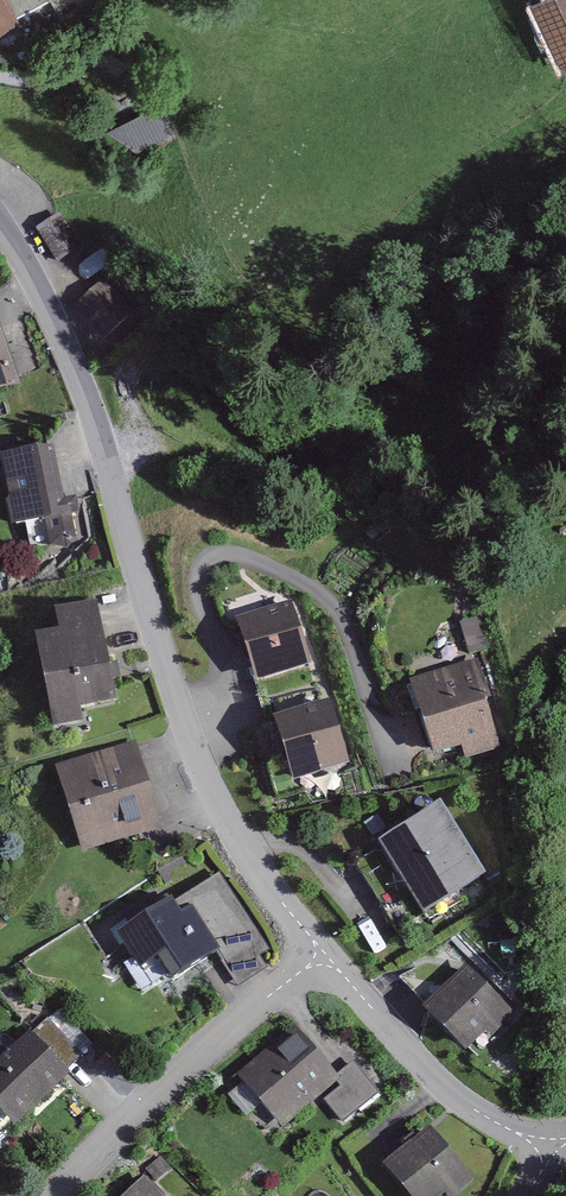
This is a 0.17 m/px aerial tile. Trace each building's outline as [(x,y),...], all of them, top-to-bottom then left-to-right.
[(521,2),(554,68),(565,62),(565,0),(525,0),(521,2)] [(106,336),(143,301),(113,270),(76,305),(106,336)] [(0,451),(0,513),(2,524),(45,516),(64,512),(62,500),(52,442),(0,451)] [(78,514),(75,497),(62,500),(64,512),(45,516),(50,545),(68,549),(76,535),(72,515),(78,514)] [(63,631),(39,636),(58,727),(83,722),(84,710),(120,703),(99,601),(59,609),(63,631)] [(254,679),(311,664),(293,601),(237,617),(254,679)] [(477,665),(403,678),(417,758),(491,745),(477,665)] [(258,730),(278,786),(348,761),(329,705),(258,730)] [(134,740),(45,770),(71,846),(160,816),(134,740)] [(471,877),(429,805),(372,837),(414,910),(471,877)] [(177,899),(161,900),(104,936),(128,973),(141,964),(160,993),(214,958),(232,987),(259,970),(251,958),(267,948),(219,873),(177,899)] [(459,965),(410,1007),(459,1064),(508,1022),(459,965)] [(39,1024),(0,1059),(0,1128),(4,1131),(77,1066),(39,1024)] [(327,1083),(291,1032),(225,1079),(267,1138),(319,1102),(340,1131),(382,1102),(355,1064),(327,1083)] [(418,1127),(362,1171),(382,1195),(438,1195),(459,1179),(418,1127)] [(145,1173),(119,1195),(166,1195),(145,1173)]
